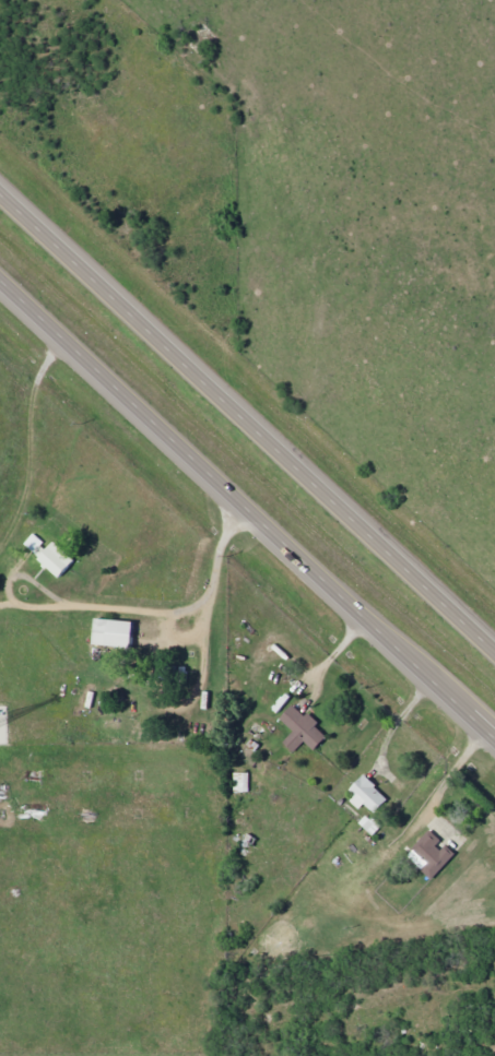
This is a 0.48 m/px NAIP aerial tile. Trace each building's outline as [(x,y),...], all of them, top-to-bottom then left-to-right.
[(22,544),(59,578),(74,561),(52,541),(46,547),(32,534),(22,544)] [(129,648),(132,622),(94,618),(91,644),(129,648)] [(293,731),(282,743),(294,753),(303,742),(313,750),(325,736),(315,727),(317,724),(292,703),(279,719),(293,731)] [(233,792),(248,792),(248,772),(232,773),(233,792)] [(349,789),(355,795),(353,798),(371,815),(387,798),(362,775),(349,789)] [(358,823),(372,836),(381,827),(367,814),(358,823)] [(421,870),(431,880),(455,854),(442,842),(442,843),(429,830),(411,849),(427,864),(421,870)]
